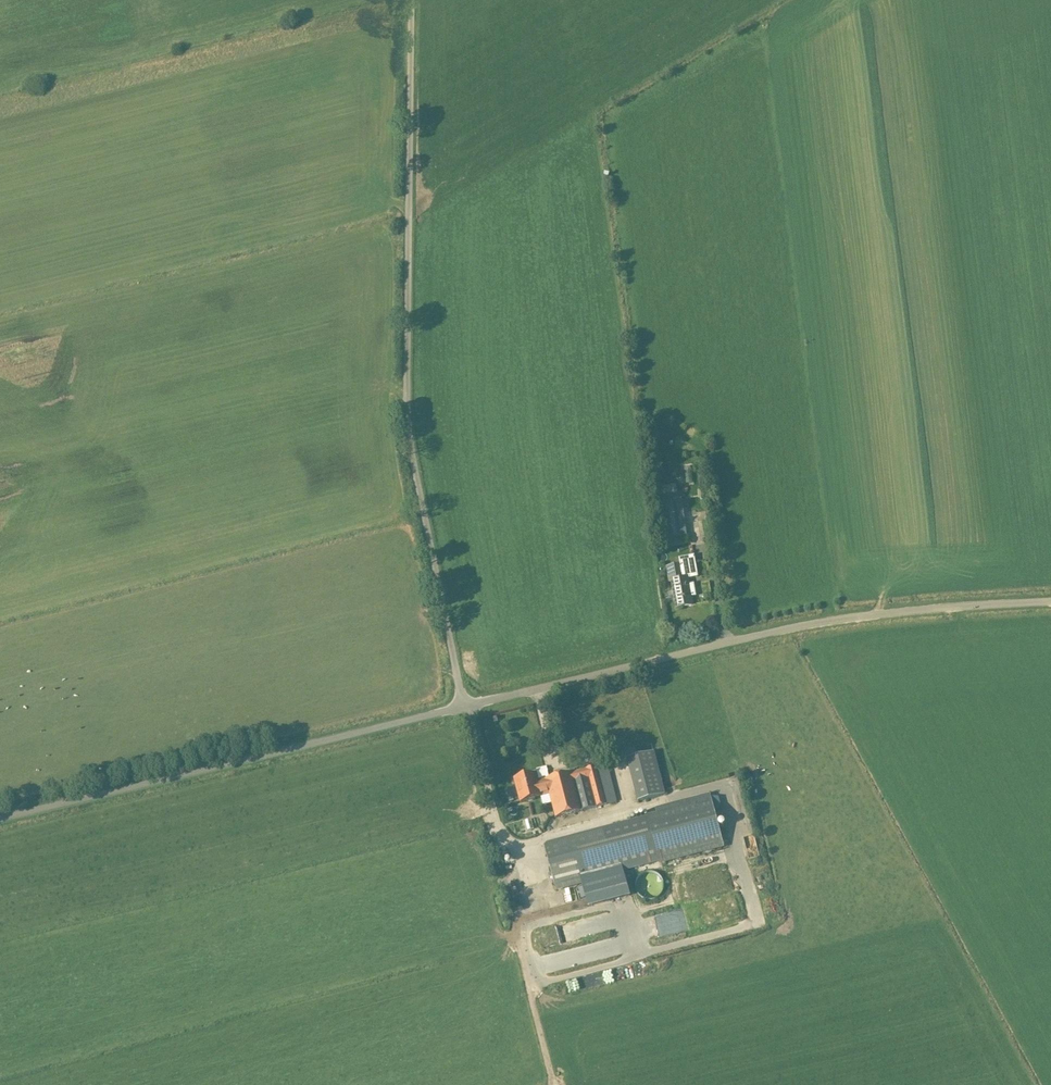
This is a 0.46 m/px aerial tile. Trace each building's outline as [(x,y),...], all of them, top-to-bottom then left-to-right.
[(686,536),(681,501),(679,501),(677,492),(662,494),(668,539),(686,536)] [(672,582),(676,610),(694,607),(692,596),(696,596),(694,584),(690,584),(689,578),(672,582)] [(635,748),(625,750),(627,759),(637,756),(635,748)] [(666,796),(664,791),(655,752),(653,752),(637,756),(627,759),(638,802),(666,796)] [(608,764),(537,781),(535,774),(514,779),(520,803),(540,798),(542,805),(551,803),(555,819),(617,802),(608,764)] [(658,813),(650,816),(548,843),(544,847),(555,890),(662,862),(662,864),(724,848),(710,794),(657,808),(658,813)]
